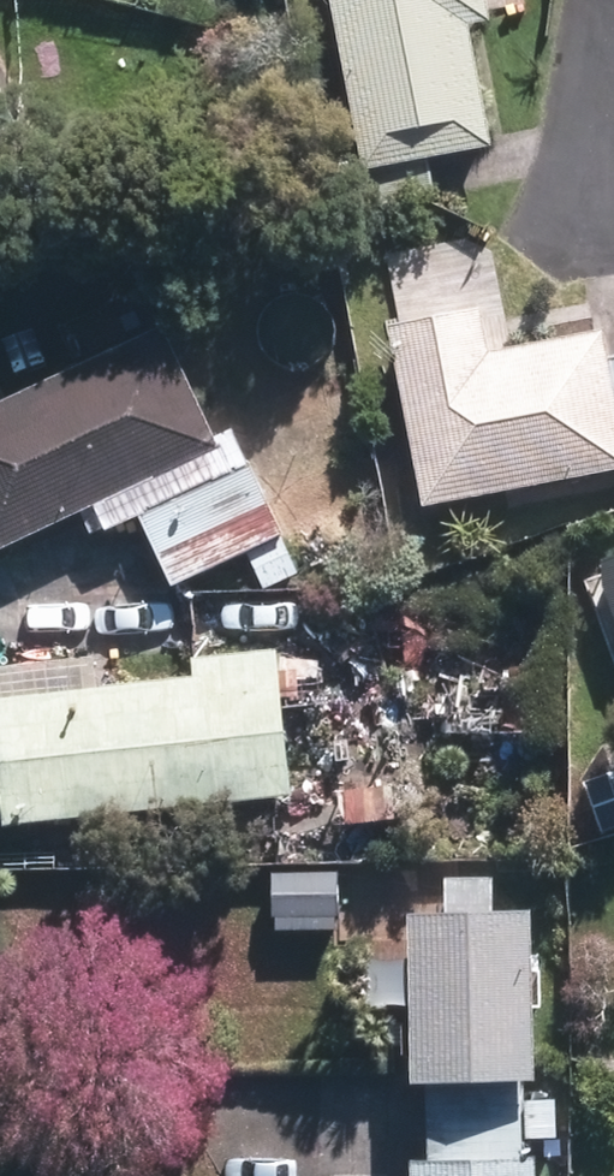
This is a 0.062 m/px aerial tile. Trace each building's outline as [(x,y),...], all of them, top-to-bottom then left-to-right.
[(377,161),(487,141),(466,30),(490,25),(485,0),(346,0),(377,161)] [(0,101),(0,130),(10,126),(0,101)] [(403,339),(433,503),(613,469),(613,418),(601,349),(486,370),(478,325),(403,339)] [(0,427),(0,549),(211,456),(166,354),(0,427)] [(249,475),(152,524),(184,585),(280,535),(249,475)] [(278,549),(255,561),(269,588),(292,575),(278,549)] [(551,733),(550,601),(463,602),(464,734),(551,733)] [(0,713),(12,826),(290,796),(276,662),(202,670),(204,692),(0,713)] [(586,788),(604,838),(613,834),(613,778),(586,788)] [(530,926),(422,928),(425,1085),(533,1083),(530,926)]
